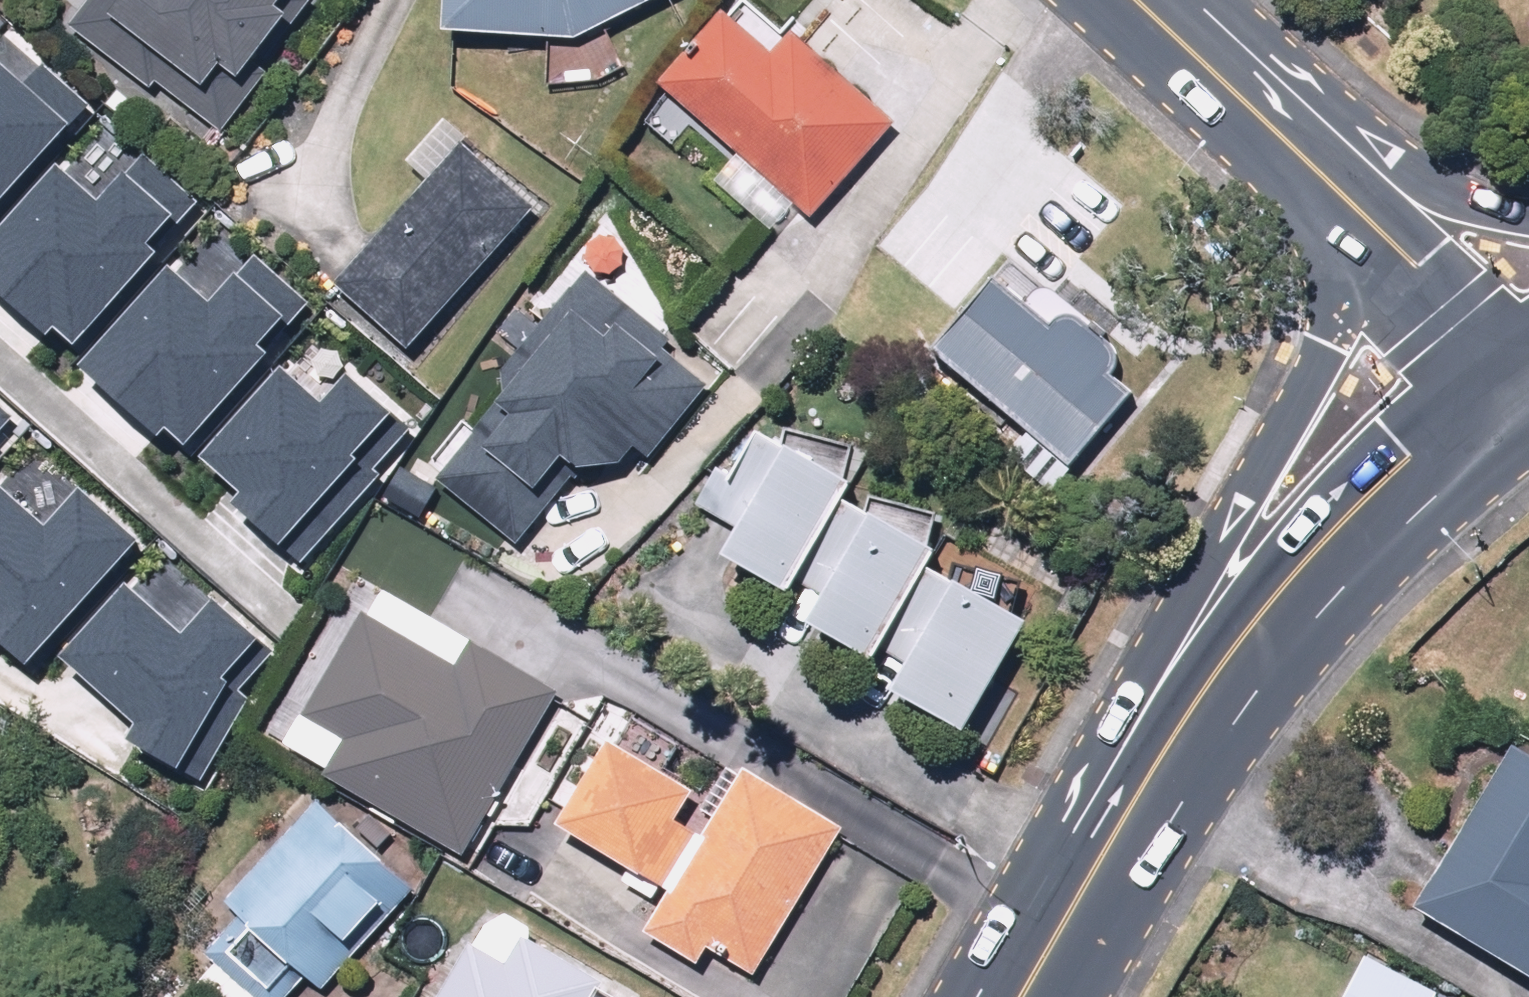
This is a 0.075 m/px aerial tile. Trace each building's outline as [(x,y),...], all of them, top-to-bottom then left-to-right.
[(58,22),(141,90),(144,87),(211,141),(325,0),(76,0),(58,22)] [(430,38),(569,40),(652,0),(432,0),(430,38)] [(719,22),(708,17),(648,90),(732,159),(706,190),(768,242),(792,213),(806,225),(886,128),(735,3),(719,22)] [(96,99),(40,50),(20,72),(0,54),(0,207),(96,99)] [(409,355),(531,212),(451,143),(329,286),(409,355)] [(79,336),(205,196),(151,148),(107,197),(62,157),(0,225),(0,281),(52,327),(60,319),(79,336)] [(173,416),(192,432),(314,296),(255,244),(213,291),(177,259),(86,359),(163,428),(173,416)] [(713,391),(579,278),(412,472),(508,554),(560,494),(587,517),(633,463),(643,472),(713,391)] [(984,283),(916,356),(1014,440),(995,462),(1037,498),(1126,394),(1108,378),(1121,363),(1057,308),(1038,329),(984,283)] [(233,497),(301,556),(418,420),(314,331),(208,453),(244,484),(233,497)] [(28,407),(0,383),(0,438),(28,407)] [(851,473),(755,420),(710,501),(732,513),(717,541),(791,581),(797,570),(842,489),(851,473)] [(33,655),(143,534),(83,480),(50,517),(2,474),(0,477),(0,625),(33,655)] [(938,542),(842,489),(797,570),(820,582),(804,609),(877,650),(883,640),(928,559),(938,542)] [(1025,613),(928,559),(883,640),(907,653),(892,681),(965,722),(1025,613)] [(132,728),(200,768),(250,684),(239,677),(273,638),(219,579),(184,620),(133,577),(74,647),(141,713),(132,728)] [(443,677),(355,618),(293,721),(334,746),(312,782),(459,871),(559,706),(462,646),(443,677)] [(602,742),(596,752),(543,833),(653,905),(634,934),(685,967),(695,953),(746,986),(843,837),(739,769),(690,843),(665,827),(685,797),(602,742)] [(1502,754),(1404,912),(1528,990),(1528,771),(1502,754)] [(310,804),(212,910),(227,924),(199,954),(247,996),(266,996),(288,973),(308,991),(402,887),(310,804)] [(595,989),(598,983),(506,937),(492,965),(449,944),(422,996),(591,996),(595,989)] [(1425,996),(1354,962),(1338,996),(1425,996)]
